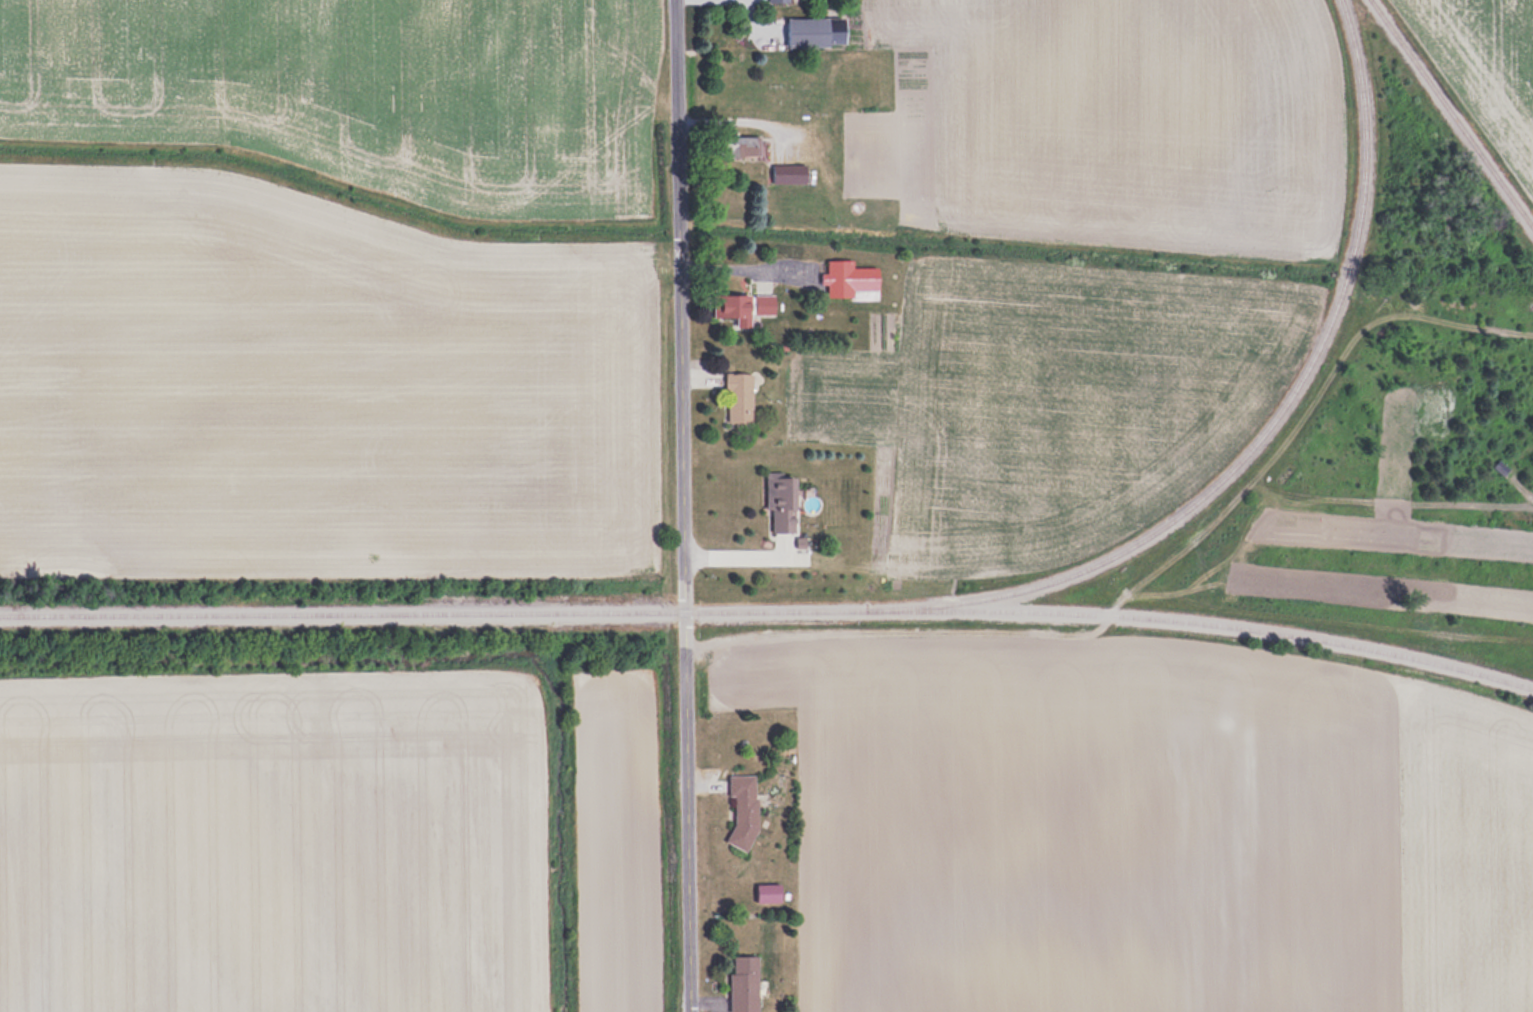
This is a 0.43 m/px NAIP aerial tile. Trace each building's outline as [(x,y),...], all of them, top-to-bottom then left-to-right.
[(845,18),(787,18),(787,46),(845,46),(845,18)] [(759,136),(720,136),(720,157),(759,157),(759,136)] [(806,165),(773,165),(773,184),(806,184),(806,165)] [(852,268),(852,261),(827,261),(827,275),(821,275),(821,285),(827,285),(827,298),(877,298),(877,268),(852,268)] [(750,296),(713,296),(713,318),(735,318),(735,328),(750,328),(750,296)] [(774,296),(754,296),(754,316),(774,316),(774,296)] [(726,422),(751,422),(751,373),(726,373),(726,422)] [(765,509),(771,509),(771,532),(795,532),(795,473),(765,473),(765,509)] [(732,797),(732,848),(755,848),(755,776),(728,776),(728,797),(732,797)] [(781,903),(781,885),(756,885),(756,903),(781,903)] [(758,956),(730,956),(730,1011),(758,1011),(758,956)]
